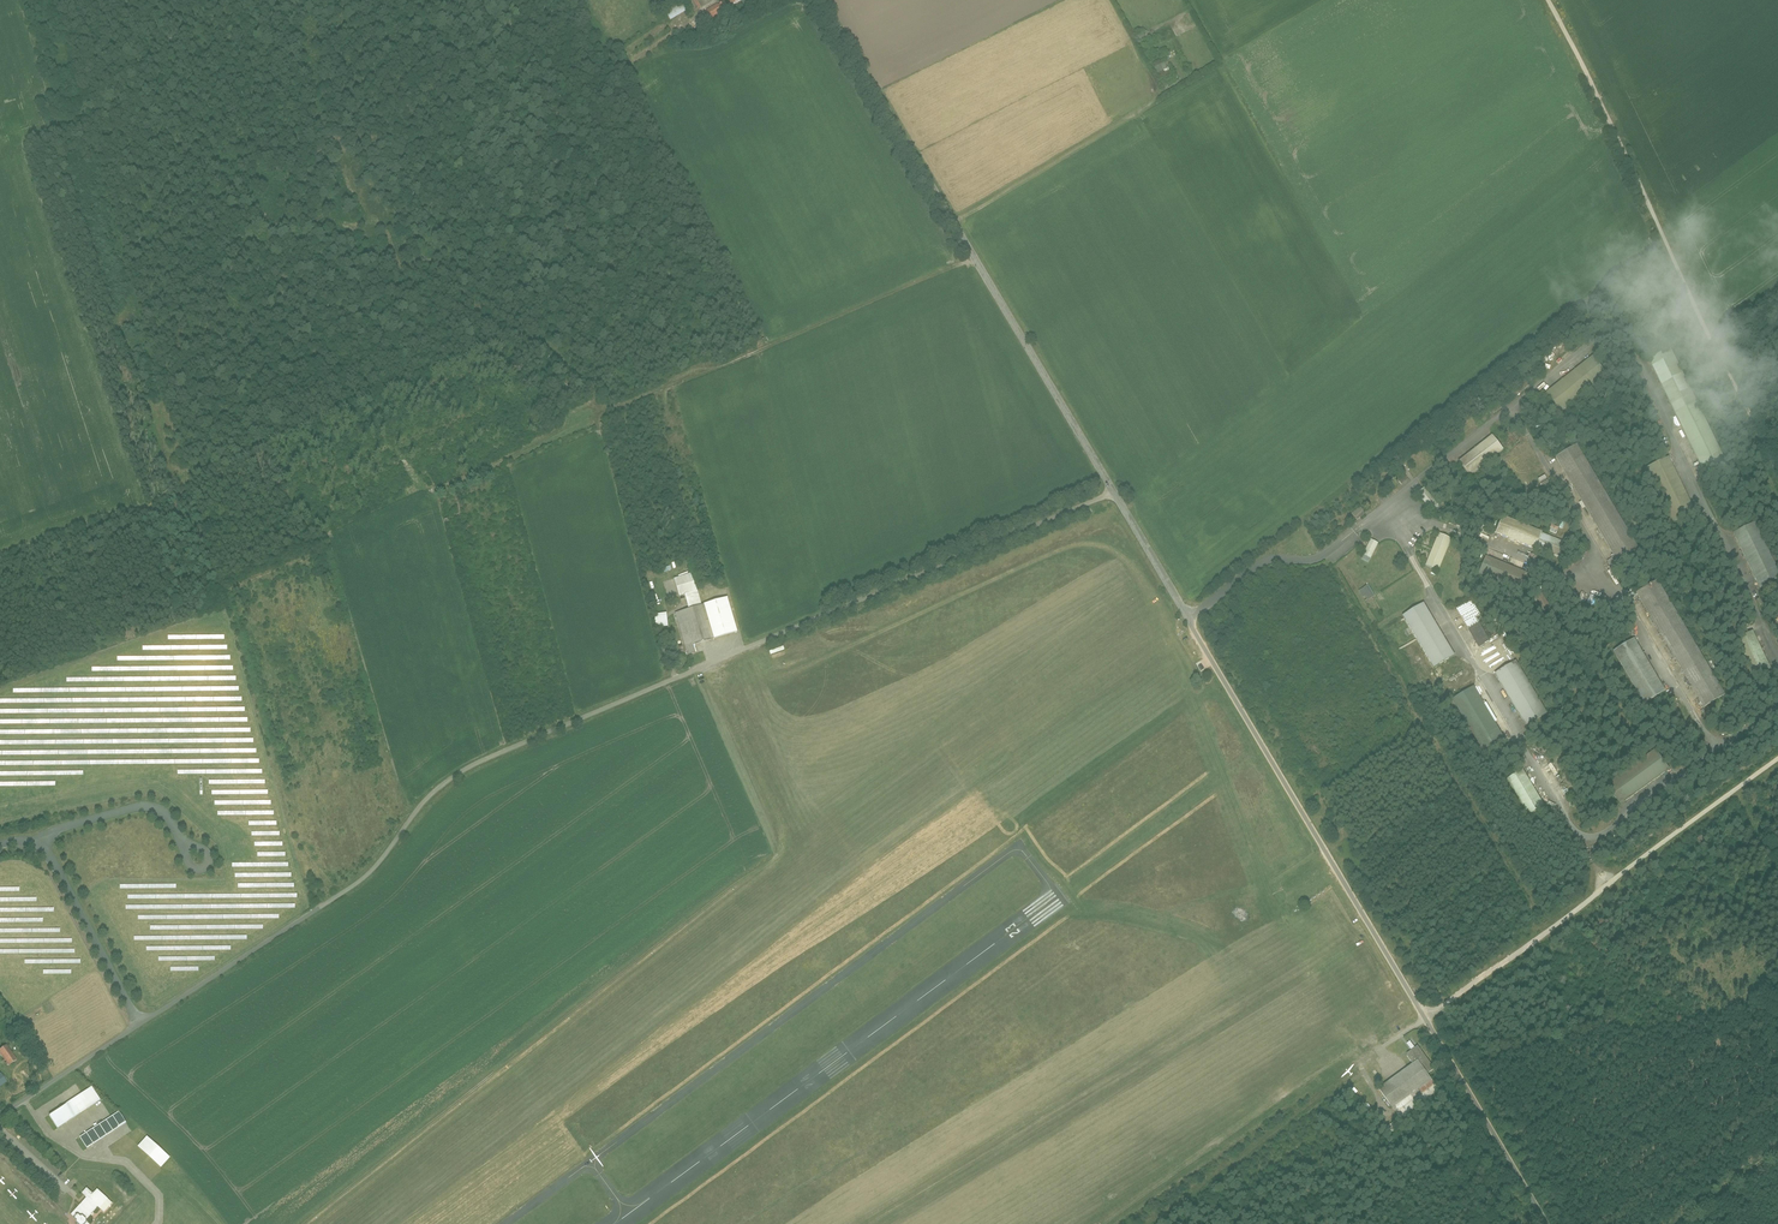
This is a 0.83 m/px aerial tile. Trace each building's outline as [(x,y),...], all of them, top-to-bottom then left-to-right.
[(686,2),(693,12),(701,7),(697,0),(690,0),(686,2)] [(666,11),(672,20),(689,10),(684,1),(666,11)] [(718,4),(705,11),(710,20),(728,10),(724,3),(719,6),(718,4)] [(1701,463),(1722,453),(1669,345),(1648,355),(1701,463)] [(1606,374),(1590,352),(1541,387),(1556,409),(1606,374)] [(1501,444),(1489,430),(1457,456),(1469,471),(1501,444)] [(1612,557),(1636,543),(1574,439),(1550,454),(1612,557)] [(1670,515),(1693,503),(1666,452),(1643,464),(1670,515)] [(1425,480),(1414,488),(1428,507),(1439,499),(1425,480)] [(1562,538),(1499,511),(1492,528),(1555,554),(1562,538)] [(1777,571),(1777,570),(1753,517),(1731,528),(1757,583),(1777,571)] [(1451,535),(1435,529),(1425,555),(1440,561),(1451,535)] [(1370,563),(1380,542),(1372,538),(1362,559),(1370,563)] [(1477,567),(1516,584),(1524,566),(1485,549),(1477,567)] [(691,573),(673,578),(678,596),(683,595),(696,591),(691,573)] [(1700,704),(1722,690),(1720,686),(1655,580),(1633,594),(1700,704)] [(1364,598),(1367,596),(1369,600),(1376,596),(1370,585),(1360,590),(1364,598)] [(696,591),(683,595),(688,609),(701,605),(697,591),(696,591)] [(1598,608),(1600,602),(1604,604),(1605,600),(1592,594),(1588,603),(1598,608)] [(673,613),(683,647),(736,631),(726,597),(701,605),(688,609),(673,613)] [(1460,656),(1423,597),(1403,609),(1440,668),(1460,656)] [(1474,600),(1459,607),(1479,647),(1491,641),(1479,617),(1482,616),(1474,600)] [(665,613),(653,615),(654,628),(666,627),(665,613)] [(1771,665),(1751,626),(1733,635),(1753,674),(1771,665)] [(1661,683),(1633,633),(1614,643),(1642,693),(1661,683)] [(1543,708),(1515,659),(1495,671),(1522,720),(1543,708)] [(1504,732),(1483,697),(1459,711),(1480,746),(1504,732)] [(1668,764),(1653,744),(1591,789),(1606,809),(1668,764)] [(1522,765),(1504,776),(1526,810),(1543,800),(1522,765)] [(1378,1087),(1403,1119),(1442,1091),(1426,1069),(1432,1064),(1412,1038),(1404,1042),(1411,1050),(1418,1060),(1378,1087)] [(9,1044),(0,1051),(11,1066),(20,1060),(9,1044)] [(0,1075),(0,1088),(9,1082),(3,1073),(0,1075)] [(104,1100),(95,1086),(49,1115),(59,1128),(104,1100)] [(122,1112),(82,1137),(90,1148),(130,1122),(122,1112)] [(1394,1123),(1385,1128),(1389,1135),(1398,1129),(1394,1123)] [(175,1157),(151,1135),(141,1146),(165,1168),(175,1157)] [(99,1189),(94,1193),(88,1187),(83,1192),(88,1197),(72,1214),(79,1220),(78,1223),(79,1223),(90,1223),(89,1221),(88,1219),(99,1207),(106,1213),(115,1203),(99,1189)]
